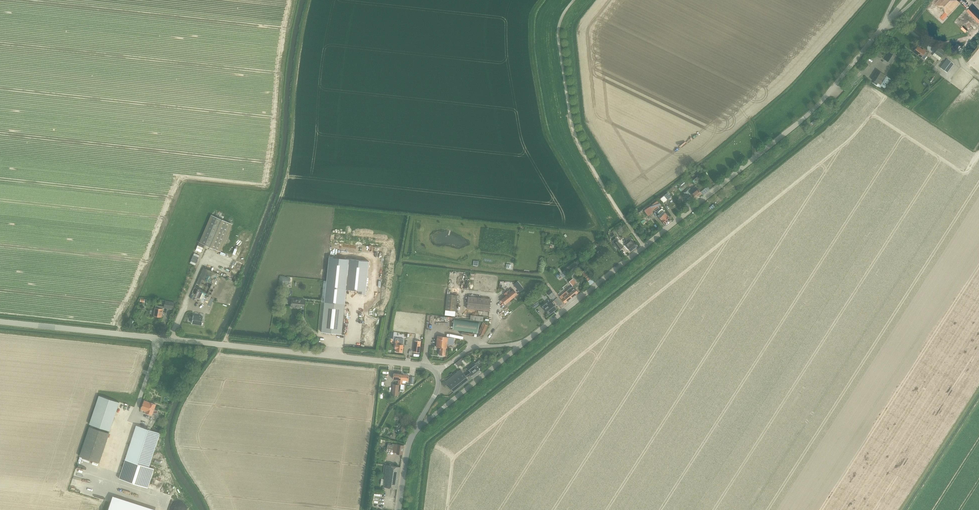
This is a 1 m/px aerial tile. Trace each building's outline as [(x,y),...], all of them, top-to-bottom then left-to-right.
[(936,3),(945,12),(940,18),(942,20),(943,21),(960,3),(959,2),(957,0),(939,0),(936,3)] [(967,11),(967,12),(978,23),(978,15),(971,7),(968,10),(967,11)] [(968,16),(960,23),(970,34),(974,30),(965,22),(970,18),(968,16)] [(922,50),(917,46),(913,51),(924,59),(927,56),(926,55),(928,53),(925,51),(923,49),(922,50)] [(941,58),(945,53),(938,48),(934,53),(941,58)] [(897,54),(890,50),(884,60),(891,64),(897,54)] [(948,59),(941,68),(947,73),(954,64),(948,59)] [(880,85),(883,81),(886,76),(878,70),(872,80),(875,82),(874,83),(877,85),(878,83),(880,85)] [(682,190),(689,185),(685,182),(679,187),(682,190)] [(695,199),(702,194),(699,190),(695,185),(688,190),(692,195),(695,199)] [(664,195),(660,199),(663,203),(668,200),(664,195)] [(648,216),(653,212),(652,211),(661,204),(658,200),(644,211),(648,216)] [(664,213),(659,218),(660,218),(662,220),(665,224),(670,219),(667,216),(666,213),(665,212),(664,213)] [(221,252),(232,224),(211,215),(199,242),(221,252)] [(637,246),(629,236),(625,239),(626,241),(627,240),(629,242),(626,245),(628,248),(627,249),(629,251),(630,251),(631,251),(637,246)] [(619,250),(623,247),(620,243),(615,238),(612,241),(616,246),(619,250)] [(329,257),(327,281),(324,302),(345,304),(346,289),(358,291),(358,293),(365,294),(369,261),(349,259),(329,257)] [(207,305),(209,301),(221,273),(204,266),(190,298),(207,305)] [(518,282),(514,285),(520,292),(524,289),(518,282)] [(571,299),(578,293),(575,288),(578,286),(576,284),(566,292),(571,299)] [(512,291),(510,289),(506,292),(511,299),(517,294),(514,290),(512,291)] [(505,304),(511,299),(506,292),(504,294),(506,297),(502,300),(505,304)] [(565,303),(571,299),(566,292),(560,297),(565,303)] [(456,311),(457,295),(447,294),(446,310),(456,311)] [(490,311),(491,299),(468,297),(466,308),(490,311)] [(560,306),(562,304),(557,297),(554,300),(560,306)] [(304,308),(304,303),(305,300),(292,299),(291,307),(304,308)] [(173,309),(174,302),(165,300),(164,307),(173,309)] [(550,300),(543,306),(544,308),(547,312),(547,313),(548,313),(554,309),(555,310),(557,308),(550,300)] [(342,329),(345,304),(324,302),(322,327),(322,332),(342,334),(342,329)] [(163,309),(163,306),(156,305),(156,308),(155,308),(154,316),(162,317),(163,309)] [(202,325),(203,317),(194,315),(192,323),(202,325)] [(478,333),(479,323),(453,319),(452,330),(478,333)] [(453,345),(454,338),(438,336),(436,347),(440,347),(439,355),(445,356),(446,348),(447,348),(447,344),(453,345)] [(396,338),(395,349),(397,349),(396,351),(402,352),(404,339),(396,338)] [(473,378),(481,372),(478,367),(481,365),(478,362),(472,366),(473,367),(469,370),(471,372),(469,374),(466,376),(461,369),(443,384),(446,387),(448,385),(454,393),(472,378),(471,377),(472,376),(473,378)] [(400,384),(401,374),(393,373),(393,379),(399,380),(398,384),(400,384)] [(408,381),(409,375),(401,374),(400,384),(401,384),(401,389),(404,390),(404,385),(402,385),(403,380),(408,381)] [(110,431),(119,403),(99,396),(90,424),(110,431)] [(157,415),(159,411),(154,409),(156,405),(144,400),(141,409),(146,411),(146,413),(152,415),(153,414),(157,415)] [(125,459),(119,479),(148,488),(154,469),(149,467),(160,433),(136,425),(125,459)] [(99,463),(107,438),(109,434),(90,427),(80,456),(99,463)] [(403,445),(398,445),(392,444),(392,445),(388,444),(387,448),(386,452),(391,453),(391,452),(392,452),(396,453),(396,454),(397,454),(402,455),(403,445)] [(381,479),(381,485),(384,485),(383,487),(392,488),(397,489),(400,467),(395,466),(386,465),(384,479),(381,479)]
